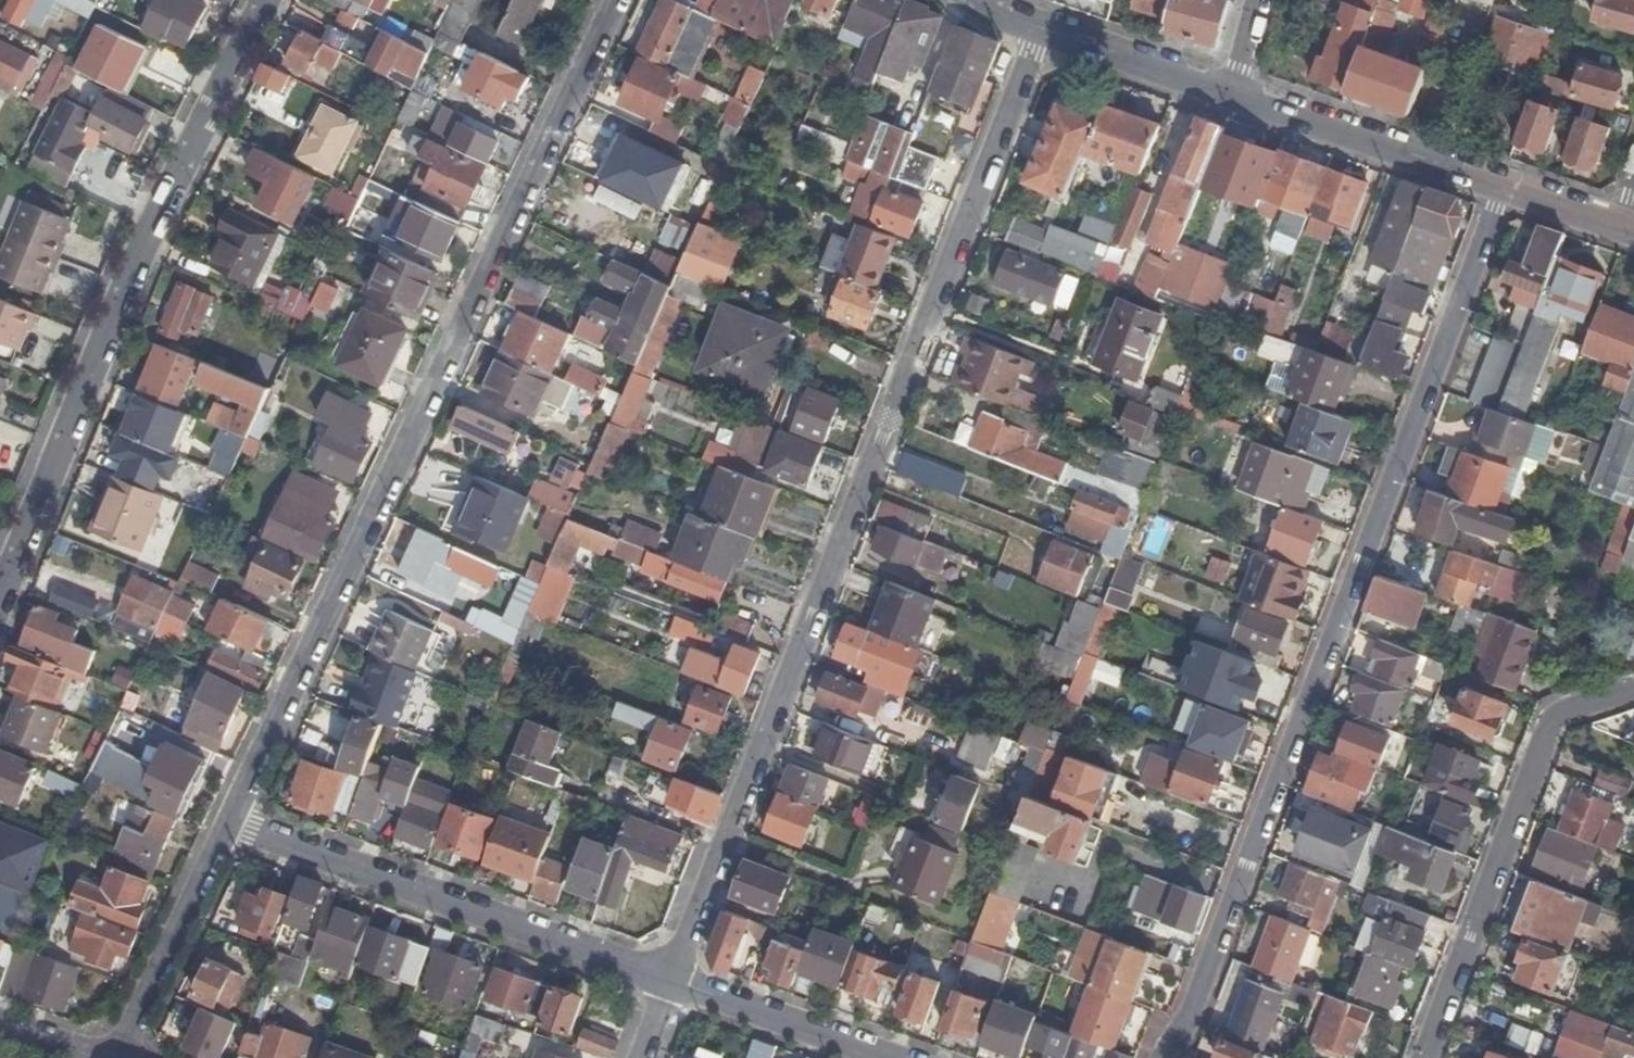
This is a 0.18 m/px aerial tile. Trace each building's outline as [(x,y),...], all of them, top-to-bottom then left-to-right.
[(94,4),(86,0),(11,0),(2,19),(19,28),(24,20),(39,29),(40,27),(54,34),(58,24),(68,29),(76,13),(88,18),(94,4)] [(143,32),(163,42),(166,36),(186,46),(206,8),(190,0),(159,0),(143,32)] [(361,20),(371,0),(322,0),(361,20)] [(451,6),(446,17),(468,27),(470,21),(498,35),(514,0),(454,0),(451,6)] [(541,0),(514,0),(498,35),(520,45),(541,0)] [(717,20),(711,18),(673,0),(663,0),(638,56),(689,80),(690,80),(717,20)] [(768,4),(759,0),(720,0),(711,18),(717,20),(777,47),(797,0),(770,0),(768,4)] [(806,6),(830,16),(837,0),(809,0),(806,6)] [(905,2),(901,0),(856,0),(845,27),(873,38),(869,50),(858,76),(875,83),(878,74),(904,4),(905,2)] [(1169,19),(1174,0),(1138,0),(1135,9),(1169,19)] [(1165,31),(1217,45),(1230,1),(1227,0),(1174,0),(1169,19),(1165,31)] [(1347,93),(1380,0),(1340,0),(1337,9),(1346,12),(1321,83),(1347,93)] [(1347,93),(1411,115),(1452,2),(1446,0),(1437,0),(1422,40),(1418,39),(1409,65),(1382,54),(1397,16),(1395,15),(1396,11),(1422,20),(1430,0),(1400,0),(1399,2),(1394,0),(1380,0),(1347,93)] [(1551,9),(1561,13),(1565,0),(1554,0),(1551,9)] [(1599,8),(1595,21),(1633,33),(1633,0),(1572,0),(1599,8)] [(941,18),(904,4),(878,74),(902,83),(910,64),(914,53),(927,58),(941,18)] [(460,43),(468,27),(446,17),(439,33),(441,34),(460,43)] [(1541,70),(1553,36),(1498,19),(1487,53),(1541,70)] [(100,22),(76,72),(108,87),(117,92),(121,94),(145,44),(100,22)] [(845,27),(842,26),(837,39),(869,50),(873,38),(845,27)] [(407,45),(380,30),(370,51),(362,47),(364,44),(334,28),(326,45),(341,53),(412,89),(428,55),(407,45)] [(942,66),(939,64),(929,90),(953,99),(963,73),(983,81),(997,44),(956,28),(942,66)] [(326,45),(301,32),(286,63),(307,75),(308,74),(311,75),(314,70),(311,67),(314,61),(333,70),(341,53),(326,45)] [(413,33),(407,45),(428,55),(434,43),(413,33)] [(476,66),(482,53),(460,43),(441,34),(435,46),(465,61),(476,66)] [(15,99),(18,92),(13,89),(29,57),(0,42),(0,91),(15,99)] [(180,87),(187,60),(153,51),(146,78),(180,87)] [(42,78),(55,85),(64,66),(68,59),(55,52),(42,78)] [(518,74),(519,71),(482,53),(476,66),(465,88),(464,90),(502,108),(510,90),(520,95),(528,78),(518,74)] [(914,53),(910,64),(923,68),(927,58),(914,53)] [(454,83),(465,88),(476,66),(465,61),(454,83)] [(664,111),(668,100),(673,90),(678,78),(642,62),(622,105),(644,115),(649,105),(664,111)] [(290,77),(263,64),(256,79),(282,93),(290,77)] [(1574,97),(1614,108),(1623,78),(1583,66),(1574,97)] [(739,93),(754,99),(765,73),(750,67),(739,93)] [(973,107),(983,81),(963,73),(953,99),(973,107)] [(1543,75),(1541,91),(1561,93),(1563,77),(1543,75)] [(849,99),(867,105),(875,83),(858,76),(849,99)] [(29,105),(41,112),(55,85),(42,78),(29,105)] [(690,80),(689,80),(683,92),(700,100),(706,88),(690,80)] [(392,116),(405,90),(395,86),(382,111),(392,116)] [(94,116),(88,127),(103,134),(101,138),(131,152),(152,109),(125,96),(121,94),(117,92),(108,87),(94,116)] [(412,90),(397,121),(410,127),(425,97),(412,90)] [(673,90),(668,100),(676,104),(680,94),(673,90)] [(28,170),(66,188),(86,149),(79,146),(88,127),(94,116),(61,101),(28,170)] [(725,167),(744,122),(750,108),(733,101),(708,160),(717,164),(725,167)] [(1530,101),(1516,142),(1545,153),(1560,112),(1530,101)] [(331,174),(357,122),(325,106),(298,157),(331,174)] [(1082,156),(1096,124),(1058,107),(1025,183),(1063,200),(1082,156)] [(1160,128),(1103,109),(1096,124),(1082,156),(1139,176),(1160,128)] [(439,141),(487,164),(501,134),(454,111),(439,141)] [(896,180),(904,159),(913,134),(863,115),(846,161),(857,165),(877,173),(879,174),(896,180)] [(657,116),(649,132),(675,144),(683,128),(657,116)] [(1579,119),(1565,160),(1596,170),(1609,129),(1579,119)] [(1220,137),(1224,130),(1196,120),(1171,183),(1161,180),(1155,194),(1135,186),(1121,220),(1178,244),(1202,185),(1220,137)] [(795,142),(840,159),(846,144),(801,127),(795,142)] [(409,153),(423,160),(438,167),(427,191),(465,209),(484,169),(416,137),(409,153)] [(1277,156),(1220,137),(1202,185),(1218,190),(1226,171),(1231,172),(1245,177),(1258,181),(1259,179),(1267,182),(1277,156)] [(315,179),(257,149),(247,170),(272,183),(261,206),(293,222),(315,179)] [(1324,170),(1278,152),(1277,156),(1267,182),(1261,196),(1270,199),(1275,186),(1285,190),(1282,199),(1287,201),(1279,220),(1302,229),(1307,214),(1324,170)] [(896,180),(926,191),(932,176),(910,168),(912,161),(904,159),(896,180)] [(404,199),(458,223),(465,209),(427,191),(438,167),(423,160),(404,199)] [(698,207),(690,225),(697,228),(700,223),(705,210),(703,209),(715,181),(718,182),(722,172),(725,167),(717,164),(710,177),(680,164),(667,193),(659,189),(658,191),(649,195),(646,200),(667,209),(674,196),(698,207)] [(875,179),(877,173),(857,165),(853,177),(870,183),(875,179)] [(1366,186),(1324,170),(1307,214),(1350,228),(1366,186)] [(1242,184),(1245,177),(1231,172),(1229,179),(1242,184)] [(921,203),(926,191),(896,180),(879,174),(874,187),(921,203)] [(1426,188),(1404,181),(1374,262),(1395,270),(1426,188)] [(404,199),(368,182),(359,201),(356,209),(392,225),(387,236),(441,261),(459,224),(458,223),(404,199)] [(922,204),(921,203),(874,187),(871,196),(881,199),(873,221),(910,235),(922,204)] [(350,222),(356,209),(359,201),(334,188),(324,209),(350,222)] [(1426,188),(1395,270),(1384,299),(1409,308),(1432,317),(1442,291),(1435,288),(1455,238),(1461,220),(1468,222),(1470,218),(1472,204),(1426,188)] [(562,231),(600,248),(619,208),(601,199),(593,214),(580,209),(578,213),(572,210),(562,231)] [(720,206),(709,201),(705,210),(700,223),(711,227),(720,206)] [(39,293),(48,272),(52,273),(64,243),(60,241),(68,221),(23,202),(0,260),(0,277),(39,293)] [(252,285),(279,235),(231,212),(221,231),(228,234),(213,265),(252,285)] [(690,225),(670,216),(660,239),(677,247),(687,251),(697,228),(690,225)] [(1004,242),(1038,256),(1048,233),(1014,219),(1004,242)] [(700,223),(697,228),(687,251),(686,254),(704,260),(715,236),(723,239),(725,233),(711,227),(700,223)] [(874,289),(894,238),(858,224),(838,276),(874,289)] [(1038,256),(1087,275),(1093,277),(1104,249),(1050,228),(1048,233),(1038,256)] [(1564,236),(1540,228),(1533,245),(1524,267),(1511,262),(1505,278),(1518,283),(1512,298),(1520,301),(1537,307),(1556,258),(1564,236)] [(345,230),(332,260),(324,276),(326,276),(340,283),(371,298),(393,254),(345,230)] [(1442,291),(1461,241),(1455,238),(1435,288),(1442,291)] [(1524,267),(1533,245),(1520,241),(1511,262),(1524,267)] [(614,245),(608,258),(616,262),(626,266),(629,260),(625,258),(628,251),(614,245)] [(687,251),(677,247),(661,283),(671,287),(677,273),(686,254),(687,251)] [(371,298),(415,319),(436,275),(393,254),(371,298)] [(706,261),(704,260),(686,254),(677,273),(697,281),(706,261)] [(1053,307),(1065,277),(1065,276),(1010,254),(997,286),(1053,308),(1053,307)] [(1499,409),(1498,411),(1523,419),(1567,304),(1588,312),(1602,276),(1556,258),(1537,307),(1523,346),(1499,409)] [(697,281),(712,287),(721,267),(706,261),(697,281)] [(626,266),(616,262),(607,282),(636,295),(638,292),(648,296),(638,317),(598,299),(588,320),(583,318),(574,337),(636,366),(671,287),(661,283),(626,266)] [(1170,264),(1155,301),(1165,305),(1180,268),(1170,264)] [(816,286),(831,292),(837,276),(822,270),(816,286)] [(643,377),(648,379),(670,329),(677,331),(692,298),(713,306),(720,290),(712,287),(697,281),(677,273),(671,287),(636,366),(633,373),(643,377)] [(340,283),(326,276),(311,307),(326,314),(340,283)] [(521,276),(514,290),(544,303),(550,288),(521,276)] [(869,328),(882,293),(874,289),(838,276),(837,276),(831,292),(829,299),(837,302),(832,314),(869,328)] [(1078,282),(1065,277),(1053,307),(1066,311),(1078,282)] [(266,282),(259,301),(277,307),(283,288),(266,282)] [(196,337),(211,299),(180,285),(160,333),(177,339),(180,330),(196,337)] [(514,290),(507,305),(523,314),(536,320),(544,303),(514,290)] [(288,291),(278,311),(302,321),(313,300),(288,291)] [(1265,326),(1274,302),(1275,299),(1257,293),(1246,320),(1265,326)] [(973,295),(967,310),(982,316),(988,301),(973,295)] [(1409,308),(1384,299),(1374,326),(1397,335),(1399,335),(1409,308)] [(35,315),(0,300),(0,343),(17,350),(25,329),(29,330),(35,315)] [(1520,301),(1505,339),(1523,346),(1537,307),(1520,301)] [(1136,382),(1137,380),(1161,319),(1120,302),(1106,336),(1096,332),(1084,361),(1115,373),(1136,382)] [(1265,326),(1262,334),(1266,336),(1277,340),(1290,308),(1274,302),(1265,326)] [(1599,306),(1582,350),(1614,362),(1606,383),(1608,383),(1596,414),(1616,420),(1633,372),(1633,319),(1599,306)] [(326,314),(311,307),(306,316),(323,324),(326,314)] [(761,391),(784,332),(726,311),(704,369),(761,391)] [(339,365),(380,385),(405,331),(363,312),(339,365)] [(523,314),(504,353),(551,375),(570,335),(536,320),(523,314)] [(1352,333),(1325,324),(1314,352),(1342,361),(1352,333)] [(1359,367),(1399,381),(1406,361),(1390,356),(1397,335),(1374,326),(1359,367)] [(826,351),(834,337),(816,327),(808,341),(826,351)] [(1342,361),(1314,352),(1277,340),(1266,336),(1264,340),(1254,335),(1248,350),(1259,354),(1300,370),(1300,373),(1291,396),(1290,399),(1304,404),(1331,415),(1350,364),(1342,361)] [(1505,339),(1493,335),(1469,398),(1499,409),(1523,346),(1505,339)] [(958,366),(951,386),(1006,408),(1014,387),(1018,375),(1028,378),(1034,363),(967,337),(961,352),(968,355),(963,367),(958,366)] [(154,349),(149,362),(158,366),(164,353),(154,349)] [(193,370),(195,365),(164,353),(158,366),(149,362),(142,380),(182,397),(193,370)] [(551,375),(504,353),(485,393),(535,416),(554,376),(551,375)] [(204,364),(197,361),(195,365),(193,370),(195,372),(200,374),(204,364)] [(269,390),(204,364),(200,374),(197,383),(250,405),(251,404),(261,409),(269,390)] [(1268,388),(1291,396),(1300,373),(1276,365),(1268,388)] [(576,370),(570,384),(600,398),(606,384),(593,378),(585,374),(576,370)] [(587,370),(585,374),(593,378),(595,373),(587,370)] [(1616,420),(1605,448),(1589,490),(1633,508),(1633,372),(1616,420)] [(629,409),(643,377),(633,373),(618,406),(629,409)] [(1107,392),(1146,408),(1152,392),(1137,380),(1136,382),(1115,373),(1107,392)] [(1014,387),(1006,408),(1038,420),(1046,400),(1014,387)] [(824,443),(839,402),(809,390),(802,407),(794,404),(791,411),(799,414),(793,431),(824,443)] [(1146,408),(1174,420),(1177,412),(1182,400),(1157,390),(1152,392),(1146,408)] [(1177,412),(1190,417),(1198,399),(1185,393),(1182,400),(1177,412)] [(187,415),(139,395),(131,417),(125,415),(117,432),(172,454),(187,415)] [(317,421),(332,428),(358,440),(371,415),(329,395),(317,421)] [(254,423),(261,409),(251,404),(250,405),(244,419),(254,423)] [(1336,465),(1346,440),(1336,436),(1342,419),(1331,415),(1304,404),(1288,446),(1336,465)] [(248,437),(254,423),(244,419),(214,406),(207,422),(235,434),(246,439),(248,437)] [(521,433),(463,406),(454,427),(511,453),(521,433)] [(632,411),(629,409),(618,406),(618,407),(611,423),(624,428),(632,411)] [(1140,441),(1151,414),(1131,407),(1121,434),(1140,441)] [(1475,438),(1470,453),(1485,458),(1521,470),(1529,445),(1537,424),(1523,419),(1498,411),(1491,408),(1486,422),(1480,440),(1475,438)] [(984,414),(970,449),(1060,485),(1067,467),(1021,449),(1027,433),(1003,424),(1004,422),(984,414)] [(1140,441),(1149,444),(1159,418),(1151,414),(1140,441)] [(193,417),(187,415),(172,454),(178,456),(193,417)] [(1142,461),(1156,466),(1159,460),(1173,423),(1159,418),(1149,444),(1142,461)] [(1346,440),(1352,422),(1342,419),(1336,436),(1346,440)] [(1480,440),(1486,422),(1481,420),(1475,438),(1480,440)] [(709,444),(703,459),(717,465),(723,467),(754,479),(759,467),(781,475),(781,479),(806,488),(822,448),(780,433),(780,431),(749,421),(736,453),(709,444)] [(629,430),(624,428),(611,423),(592,466),(588,474),(607,481),(629,430)] [(1529,445),(1521,470),(1533,475),(1538,461),(1543,463),(1553,430),(1552,429),(1537,424),(1529,445)] [(262,440),(266,431),(256,426),(251,435),(262,440)] [(358,440),(332,428),(315,465),(352,483),(370,446),(358,440)] [(172,454),(117,432),(109,451),(174,477),(182,458),(178,456),(172,454)] [(237,459),(246,439),(235,434),(226,454),(237,459)] [(253,459),(261,443),(249,438),(242,454),(253,459)] [(1318,498),(1329,469),(1257,442),(1244,475),(1239,474),(1234,488),(1284,508),(1304,515),(1312,495),(1318,498)] [(1469,502),(1468,505),(1502,516),(1508,499),(1474,486),(1485,458),(1470,453),(1450,446),(1440,473),(1450,477),(1456,479),(1450,495),(1469,502)] [(229,477),(237,459),(226,454),(220,451),(212,470),(229,477)] [(1105,502),(1137,514),(1140,508),(1149,484),(1156,466),(1142,461),(1124,453),(1105,502)] [(904,456),(896,475),(958,499),(965,480),(904,456)] [(723,467),(717,465),(698,517),(704,519),(723,467)] [(704,519),(753,538),(756,539),(776,488),(754,479),(723,467),(704,519)] [(166,497),(114,475),(100,512),(107,515),(99,534),(143,552),(166,497)] [(323,519),(335,494),(293,475),(282,498),(292,504),(275,542),(315,561),(333,524),(323,519)] [(530,499),(479,477),(470,496),(475,498),(461,532),(507,551),(530,499)] [(570,514),(578,497),(538,481),(530,498),(570,514)] [(756,539),(762,541),(782,490),(776,488),(756,539)] [(211,515),(218,501),(189,489),(182,503),(211,515)] [(1099,555),(1119,562),(1121,556),(1137,514),(1105,502),(1081,493),(1067,528),(1104,542),(1099,555)] [(1468,505),(1433,493),(1420,532),(1452,543),(1458,527),(1507,542),(1514,520),(1502,516),(1468,505)] [(880,502),(872,521),(885,526),(925,542),(932,522),(880,502)] [(1631,541),(1633,531),(1633,509),(1626,506),(1615,536),(1631,541)] [(1306,565),(1323,522),(1304,515),(1284,508),(1268,551),(1306,565)] [(107,515),(100,512),(92,532),(99,534),(107,515)] [(726,581),(727,581),(735,559),(744,561),(753,538),(704,519),(698,517),(693,515),(674,561),(726,581)] [(587,527),(568,520),(548,565),(562,571),(568,573),(587,527)] [(619,540),(653,553),(659,536),(625,523),(619,540)] [(925,542),(885,526),(876,550),(915,565),(916,564),(941,574),(946,560),(961,565),(964,557),(925,542)] [(445,541),(421,530),(401,574),(424,585),(435,562),(492,587),(500,569),(443,543),(445,541)] [(719,601),(726,581),(674,561),(653,553),(619,540),(597,531),(594,541),(635,557),(631,566),(719,601)] [(1631,541),(1624,557),(1626,557),(1633,560),(1633,531),(1631,541)] [(1615,536),(1609,552),(1624,557),(1631,541),(1615,536)] [(267,546),(268,543),(256,537),(249,552),(261,558),(267,546)] [(1247,565),(1253,551),(1217,537),(1212,551),(1247,565)] [(1039,582),(1077,598),(1082,586),(1088,588),(1094,573),(1088,570),(1092,559),(1054,544),(1039,582)] [(302,563),(267,546),(261,558),(246,588),(262,595),(266,588),(286,598),(302,563)] [(1476,546),(1472,557),(1495,565),(1498,553),(1476,546)] [(1454,552),(1438,597),(1460,604),(1472,608),(1481,583),(1494,588),(1502,567),(1495,565),(1472,557),(1454,552)] [(1603,569),(1619,574),(1626,557),(1624,557),(1609,552),(1603,569)] [(1298,583),(1303,570),(1261,554),(1256,567),(1254,568),(1241,601),(1295,622),(1302,604),(1294,601),(1300,584),(1298,583)] [(1103,604),(1120,610),(1125,612),(1131,597),(1129,596),(1142,564),(1121,556),(1119,562),(1107,594),(1103,604)] [(1626,557),(1619,574),(1633,580),(1633,560),(1626,557)] [(189,561),(181,580),(211,594),(220,576),(189,561)] [(562,571),(548,565),(541,580),(555,586),(562,571)] [(173,596),(174,594),(134,575),(111,628),(150,643),(157,628),(166,611),(173,596)] [(1376,576),(1364,610),(1418,630),(1430,594),(1376,576)] [(530,606),(540,584),(528,579),(518,601),(530,606)] [(555,586),(541,580),(540,584),(530,606),(527,612),(542,617),(555,586)] [(887,582),(868,630),(915,649),(934,601),(887,582)] [(59,588),(52,604),(77,614),(84,598),(59,588)] [(1084,604),(1100,610),(1103,604),(1107,594),(1095,589),(1090,599),(1086,598),(1084,604)] [(193,606),(173,596),(166,611),(186,621),(201,628),(204,622),(188,615),(193,606)] [(208,632),(252,652),(259,637),(267,620),(223,600),(208,632)] [(1081,659),(1084,652),(1100,610),(1084,604),(1079,602),(1060,650),(1081,659)] [(1084,652),(1100,659),(1120,610),(1103,604),(1100,610),(1084,652)] [(1486,613),(1472,608),(1460,604),(1452,630),(1477,638),(1486,613)] [(45,654),(44,658),(71,669),(86,675),(96,652),(74,643),(79,631),(64,624),(66,618),(61,616),(61,615),(39,606),(23,645),(45,654)] [(381,632),(372,653),(378,656),(415,672),(433,631),(390,613),(384,610),(376,629),(381,632)] [(186,621),(166,611),(157,628),(178,638),(186,621)] [(475,626),(442,611),(438,620),(471,635),(475,626)] [(482,611),(475,626),(513,642),(519,631),(520,627),(482,611)] [(1260,663),(1277,669),(1281,658),(1275,655),(1286,625),(1249,611),(1235,648),(1256,656),(1254,661),(1260,663)] [(547,620),(542,617),(527,612),(520,627),(519,631),(528,635),(537,640),(547,620)] [(717,632),(747,643),(754,625),(725,614),(717,632)] [(1517,693),(1540,631),(1501,618),(1478,678),(1517,693)] [(265,639),(273,623),(267,620),(259,637),(265,639)] [(715,631),(691,621),(685,637),(709,646),(715,631)] [(869,670),(881,639),(848,625),(835,658),(869,670)] [(376,629),(366,650),(372,653),(381,632),(376,629)] [(441,635),(433,631),(415,672),(422,675),(441,635)] [(517,661),(528,635),(519,631),(513,642),(507,657),(517,661)] [(1419,655),(1382,641),(1370,671),(1411,687),(1417,672),(1414,670),(1419,655)] [(1182,689),(1244,712),(1261,665),(1199,642),(1182,689)] [(685,674),(719,688),(720,685),(743,695),(758,654),(735,645),(735,646),(731,644),(724,660),(695,649),(685,674)] [(1038,663),(1074,677),(1081,659),(1060,650),(1045,644),(1038,663)] [(44,658),(16,647),(10,659),(19,663),(9,691),(21,696),(54,709),(71,669),(44,658)] [(203,668),(208,670),(209,668),(258,691),(266,674),(258,671),(244,665),(217,652),(211,663),(206,661),(203,668)] [(244,665),(258,671),(264,659),(250,653),(244,665)] [(1414,670),(1417,672),(1440,682),(1447,666),(1419,655),(1414,670)] [(358,686),(347,710),(360,715),(383,723),(398,729),(422,675),(415,672),(378,656),(364,687),(358,686)] [(518,661),(517,661),(507,657),(487,703),(497,707),(518,661)] [(129,690),(138,672),(121,664),(112,682),(129,690)] [(1402,690),(1359,672),(1352,692),(1358,694),(1352,711),(1388,725),(1402,690)] [(879,689),(885,691),(924,707),(930,691),(886,673),(879,689)] [(879,689),(869,685),(867,690),(829,675),(817,702),(856,716),(858,711),(875,717),(885,691),(879,689)] [(211,710),(224,681),(214,676),(201,705),(211,710)] [(183,737),(217,752),(245,690),(224,681),(211,710),(201,705),(198,704),(183,737)] [(1469,682),(1454,724),(1503,741),(1518,700),(1469,682)] [(680,718),(718,733),(731,699),(700,686),(693,705),(686,703),(680,718)] [(1028,693),(1034,696),(1037,689),(1031,687),(1028,693)] [(54,709),(21,696),(5,735),(47,753),(64,713),(54,709)] [(651,714),(618,701),(613,715),(645,728),(651,714)] [(1235,761),(1250,722),(1203,705),(1188,743),(1235,761)] [(651,714),(645,728),(654,731),(660,717),(651,714)] [(320,742),(314,759),(347,770),(362,775),(365,775),(369,763),(383,723),(360,715),(347,750),(320,742)] [(675,771),(692,730),(678,724),(660,717),(654,731),(644,759),(675,771)] [(692,730),(716,739),(718,733),(680,718),(678,724),(692,730)] [(530,721),(509,771),(516,773),(557,788),(558,789),(564,774),(547,767),(560,733),(530,721)] [(823,723),(812,754),(816,756),(828,725),(823,723)] [(984,770),(998,736),(970,724),(957,759),(984,770)] [(1349,724),(1338,753),(1376,768),(1388,739),(1349,724)] [(873,742),(828,725),(816,756),(860,774),(873,742)] [(1032,749),(1044,753),(1051,733),(1040,728),(1032,749)] [(1047,749),(1062,755),(1069,737),(1053,732),(1047,749)] [(1619,739),(1633,745),(1633,734),(1627,732),(1620,735),(1619,739)] [(162,788),(154,805),(176,816),(201,763),(167,747),(150,782),(162,788)] [(1008,795),(1025,802),(1028,797),(1045,753),(1044,753),(1032,749),(1030,748),(1020,775),(1016,774),(1008,795)] [(1427,785),(1471,802),(1479,782),(1473,780),(1479,763),(1441,748),(1427,785)] [(1028,797),(1043,803),(1062,755),(1047,749),(1045,753),(1028,797)] [(0,750),(0,797),(20,806),(36,764),(0,750)] [(1211,797),(1223,763),(1187,751),(1182,765),(1154,754),(1142,785),(1171,795),(1172,790),(1207,804),(1209,804),(1211,797)] [(1321,754),(1306,794),(1318,799),(1319,796),(1338,803),(1337,806),(1354,813),(1363,789),(1346,782),(1354,761),(1335,754),(1333,759),(1321,754)] [(1110,793),(1117,775),(1071,758),(1054,805),(1091,819),(1103,790),(1110,793)] [(365,775),(351,815),(372,822),(374,818),(379,820),(384,807),(378,805),(381,797),(407,806),(409,802),(416,781),(421,768),(396,759),(391,771),(369,763),(365,775)] [(362,775),(347,770),(345,775),(304,762),(291,801),(333,815),(335,810),(348,814),(362,775)] [(792,767),(780,797),(816,811),(828,781),(792,767)] [(1601,769),(1595,785),(1628,797),(1633,782),(1601,769)] [(58,789),(78,797),(84,784),(64,776),(58,789)] [(934,804),(928,820),(961,832),(980,786),(957,778),(949,798),(939,794),(934,804)] [(669,801),(713,818),(721,797),(677,780),(669,801)] [(407,806),(396,836),(431,849),(443,815),(451,794),(416,781),(409,802),(407,806)] [(1616,795),(1579,781),(1575,791),(1599,801),(1601,795),(1614,800),(1616,795)] [(566,791),(558,789),(557,788),(544,822),(554,826),(562,805),(566,791)] [(596,803),(566,791),(562,805),(572,809),(591,816),(596,803)] [(1575,791),(1559,832),(1615,854),(1626,827),(1608,819),(1613,806),(1612,805),(1614,800),(1601,795),(1599,801),(1575,791)] [(999,817),(1017,824),(1025,802),(1008,795),(1007,795),(999,817)] [(856,827),(868,832),(880,801),(867,796),(856,827)] [(816,811),(780,797),(766,832),(802,846),(816,811)] [(1074,865),(1091,821),(1043,803),(1028,797),(1025,802),(1017,824),(1007,850),(990,893),(1018,904),(1039,851),(1026,846),(1031,835),(1035,824),(1056,832),(1054,837),(1047,855),(1074,865)] [(1297,853),(1305,856),(1326,803),(1318,800),(1297,853)] [(1443,801),(1430,839),(1457,849),(1470,812),(1443,801)] [(1359,815),(1354,813),(1337,806),(1326,802),(1326,803),(1305,856),(1356,876),(1372,832),(1355,826),(1359,815)] [(479,858),(493,820),(451,805),(437,844),(479,858)] [(155,861),(173,823),(155,813),(153,816),(141,810),(132,829),(126,827),(118,843),(155,861)] [(600,898),(599,903),(617,909),(631,869),(630,868),(632,859),(667,871),(681,835),(628,815),(616,852),(600,898)] [(499,819),(483,863),(535,881),(543,859),(550,838),(499,819)] [(0,822),(0,843),(5,845),(0,858),(0,881),(32,893),(49,840),(0,822)] [(1038,831),(1054,837),(1056,832),(1035,824),(1031,835),(1035,837),(1038,831)] [(1441,891),(1455,854),(1403,832),(1387,826),(1377,852),(1417,868),(1412,880),(1441,891)] [(1569,885),(1579,862),(1586,844),(1550,830),(1534,871),(1569,885)] [(937,906),(956,855),(911,838),(891,888),(937,906)] [(582,841),(567,888),(600,898),(616,852),(582,841)] [(1586,844),(1579,862),(1603,871),(1610,853),(1586,844)] [(535,881),(530,894),(556,903),(569,868),(543,859),(535,881)] [(746,862),(732,898),(776,914),(790,878),(746,862)] [(1315,908),(1307,930),(1310,931),(1322,936),(1342,884),(1292,866),(1281,895),(1315,908)] [(72,908),(85,913),(94,916),(96,912),(137,927),(145,907),(138,905),(147,882),(112,869),(104,891),(82,883),(72,908)] [(1191,933),(1205,897),(1150,875),(1136,912),(1146,916),(1191,933)] [(322,886),(301,878),(288,917),(309,924),(322,886)] [(1537,881),(1518,933),(1568,952),(1587,901),(1537,881)] [(272,937),(286,897),(267,890),(263,901),(249,896),(238,925),(272,937)] [(1401,966),(1412,970),(1427,933),(1418,930),(1424,915),(1387,901),(1375,931),(1381,934),(1373,955),(1401,966)] [(882,920),(886,911),(870,905),(867,914),(882,920)] [(325,931),(322,930),(317,941),(311,959),(345,970),(343,978),(349,980),(369,923),(332,909),(325,931)] [(770,929),(726,912),(710,955),(716,969),(729,974),(745,931),(766,939),(770,929)] [(101,922),(101,919),(94,916),(85,913),(72,950),(88,956),(88,959),(111,967),(117,953),(128,957),(136,935),(101,922)] [(1272,917),(1252,968),(1289,983),(1310,931),(1307,930),(1272,917)] [(430,951),(430,950),(371,928),(357,965),(416,986),(430,951)] [(454,933),(438,928),(430,950),(430,951),(439,954),(425,992),(468,1008),(482,968),(446,955),(454,933)] [(779,932),(770,929),(766,939),(757,962),(766,966),(775,943),(779,932)] [(854,947),(814,932),(810,943),(799,971),(840,986),(854,947)] [(301,936),(293,959),(309,964),(311,959),(317,941),(301,936)] [(1110,941),(1111,939),(1104,936),(1094,963),(1101,966),(1093,988),(1129,1001),(1146,955),(1110,941)] [(1519,980),(1554,993),(1568,955),(1527,940),(1519,961),(1525,964),(1519,980)] [(7,968),(16,944),(6,941),(0,959),(0,965),(7,968)] [(971,942),(963,963),(1003,978),(1011,957),(971,942)] [(775,943),(766,966),(776,969),(772,980),(791,987),(803,953),(775,943)] [(0,989),(0,997),(11,1001),(14,992),(29,949),(16,944),(7,968),(0,989)] [(1366,953),(1350,947),(1346,956),(1363,963),(1366,953)] [(29,949),(14,992),(26,997),(42,954),(29,949)] [(894,989),(901,969),(854,953),(842,985),(875,998),(880,984),(894,989)] [(65,1010),(80,967),(42,954),(26,997),(65,1010)] [(1373,955),(1371,955),(1355,996),(1392,1010),(1400,990),(1393,988),(1401,966),(1373,955)] [(192,1003),(220,1016),(225,1018),(244,978),(211,962),(192,1003)] [(540,1020),(552,988),(498,969),(486,1001),(540,1020)] [(799,971),(798,976),(838,991),(840,986),(799,971)] [(925,1023),(939,983),(912,974),(898,1012),(925,1023)] [(296,1003),(300,990),(266,978),(262,991),(296,1003)] [(1265,1037),(1282,994),(1248,982),(1232,1025),(1265,1037)] [(1290,999),(1315,1009),(1321,995),(1295,985),(1290,999)] [(1112,1052),(1131,1002),(1129,1001),(1093,988),(1089,987),(1071,1036),(1073,1038),(1112,1052)] [(570,1034),(584,999),(553,988),(540,1023),(570,1034)] [(975,1033),(986,1003),(955,992),(942,1028),(961,1035),(963,1029),(975,1033)] [(1315,1009),(1325,1013),(1331,999),(1321,995),(1315,1009)] [(1366,1033),(1373,1015),(1347,1005),(1331,999),(1325,1013),(1315,1042),(1352,1056),(1361,1031),(1366,1033)] [(246,1037),(248,1032),(249,1028),(225,1018),(220,1016),(218,1021),(180,1003),(163,1038),(181,1047),(184,1042),(204,1051),(217,1024),(246,1037)] [(1026,1046),(1034,1023),(1036,1018),(995,1003),(980,1044),(1021,1057),(1022,1057),(1026,1046)] [(1574,1011),(1557,1053),(1571,1057),(1602,1057),(1604,1051),(1622,1057),(1625,1057),(1627,1054),(1633,1057),(1633,1034),(1574,1011)] [(505,1026),(475,1016),(469,1033),(480,1036),(499,1043),(505,1026)] [(1513,1022),(1506,1043),(1539,1054),(1546,1033),(1513,1022)] [(1073,1038),(1071,1036),(1034,1023),(1026,1046),(1046,1054),(1045,1057),(1066,1057),(1073,1038)] [(304,1036),(268,1024),(263,1037),(248,1032),(246,1037),(239,1057),(297,1057),(304,1036)] [(1232,1025),(1227,1037),(1260,1049),(1265,1037),(1232,1025)] [(618,1042),(584,1030),(576,1049),(602,1057),(612,1057),(618,1042)] [(464,1047),(463,1050),(474,1054),(480,1036),(469,1033),(464,1047)] [(1117,1054),(1112,1052),(1073,1038),(1066,1057),(1095,1057),(1096,1054),(1107,1057),(1129,1057),(1117,1054)] [(757,1041),(751,1057),(770,1057),(774,1047),(757,1041)] [(1224,1042),(1218,1057),(1268,1057),(1224,1042)] [(321,1057),(369,1057),(326,1043),(321,1057)] [(696,1057),(721,1057),(722,1057),(699,1049),(696,1057)] [(474,1054),(463,1050),(460,1057),(473,1057),(474,1054)] [(539,1050),(536,1057),(562,1057),(539,1050)]
